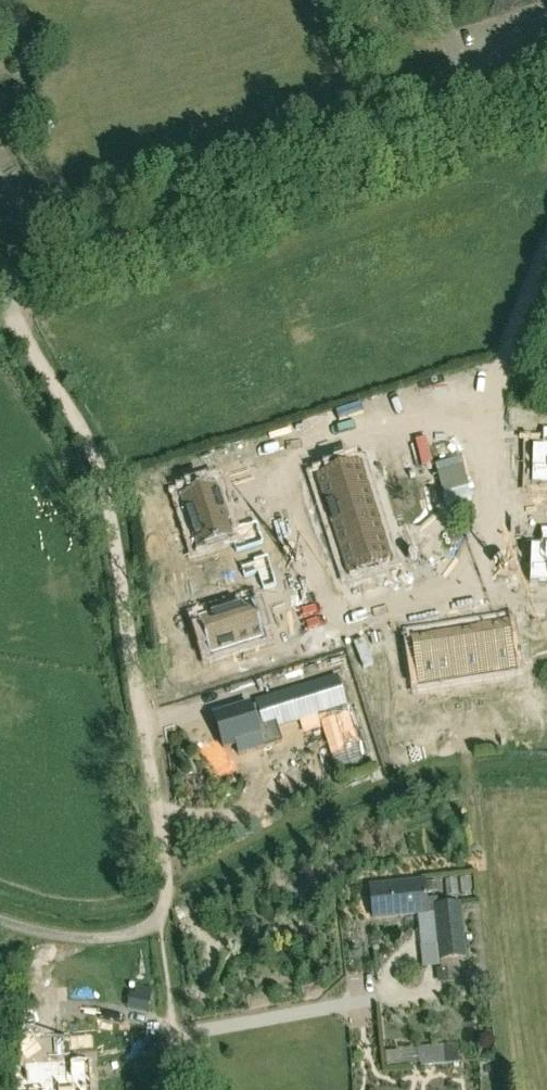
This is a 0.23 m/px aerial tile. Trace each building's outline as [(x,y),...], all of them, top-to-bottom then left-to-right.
[(531,486),(546,486),(546,430),(543,429),(542,446),(532,446),(531,486)] [(259,441),(248,444),(255,467),(266,463),(259,441)] [(359,467),(318,481),(325,505),(367,492),(359,467)] [(216,486),(180,498),(197,552),(234,540),(216,486)] [(367,492),(325,505),(333,529),(375,516),(367,492)] [(375,516),(333,529),(341,553),(383,539),(375,516)] [(529,583),(546,583),(546,527),(541,527),(541,543),(530,543),(529,583)] [(383,539),(341,553),(349,577),(350,577),(367,571),(383,566),(390,564),(383,539)] [(383,566),(367,571),(370,582),(386,576),(383,566)] [(367,571),(350,577),(354,587),(370,582),(367,571)] [(273,575),(258,580),(261,590),(277,585),(273,575)] [(252,604),(198,621),(210,657),(264,640),(252,604)] [(270,648),(285,642),(278,622),(262,627),(270,648)] [(507,625),(475,630),(482,676),(514,671),(507,625)] [(475,630),(444,635),(451,681),(482,676),(475,630)] [(444,635),(412,640),(412,642),(415,656),(417,670),(419,683),(419,686),(451,681),(444,635)] [(412,642),(401,644),(404,658),(415,656),(412,642)] [(415,656),(404,658),(406,671),(417,670),(415,656)] [(417,670),(406,671),(408,685),(419,683),(417,670)] [(251,706),(214,718),(224,750),(236,746),(239,757),(283,743),(278,727),(302,720),(306,732),(322,727),(337,774),(365,765),(349,716),(344,717),(341,708),(346,706),(338,677),(267,699),(269,703),(251,708),(251,706)] [(428,915),(424,882),(370,888),(374,920),(428,914),(428,915)] [(460,905),(439,907),(434,908),(435,914),(440,962),(466,959),(460,905)] [(135,987),(133,998),(132,1010),(133,1010),(149,1013),(153,989),(135,987)] [(89,1061),(71,1062),(72,1075),(58,1076),(59,1080),(29,1082),(28,1073),(13,1074),(14,1089),(91,1089),(89,1061)]
